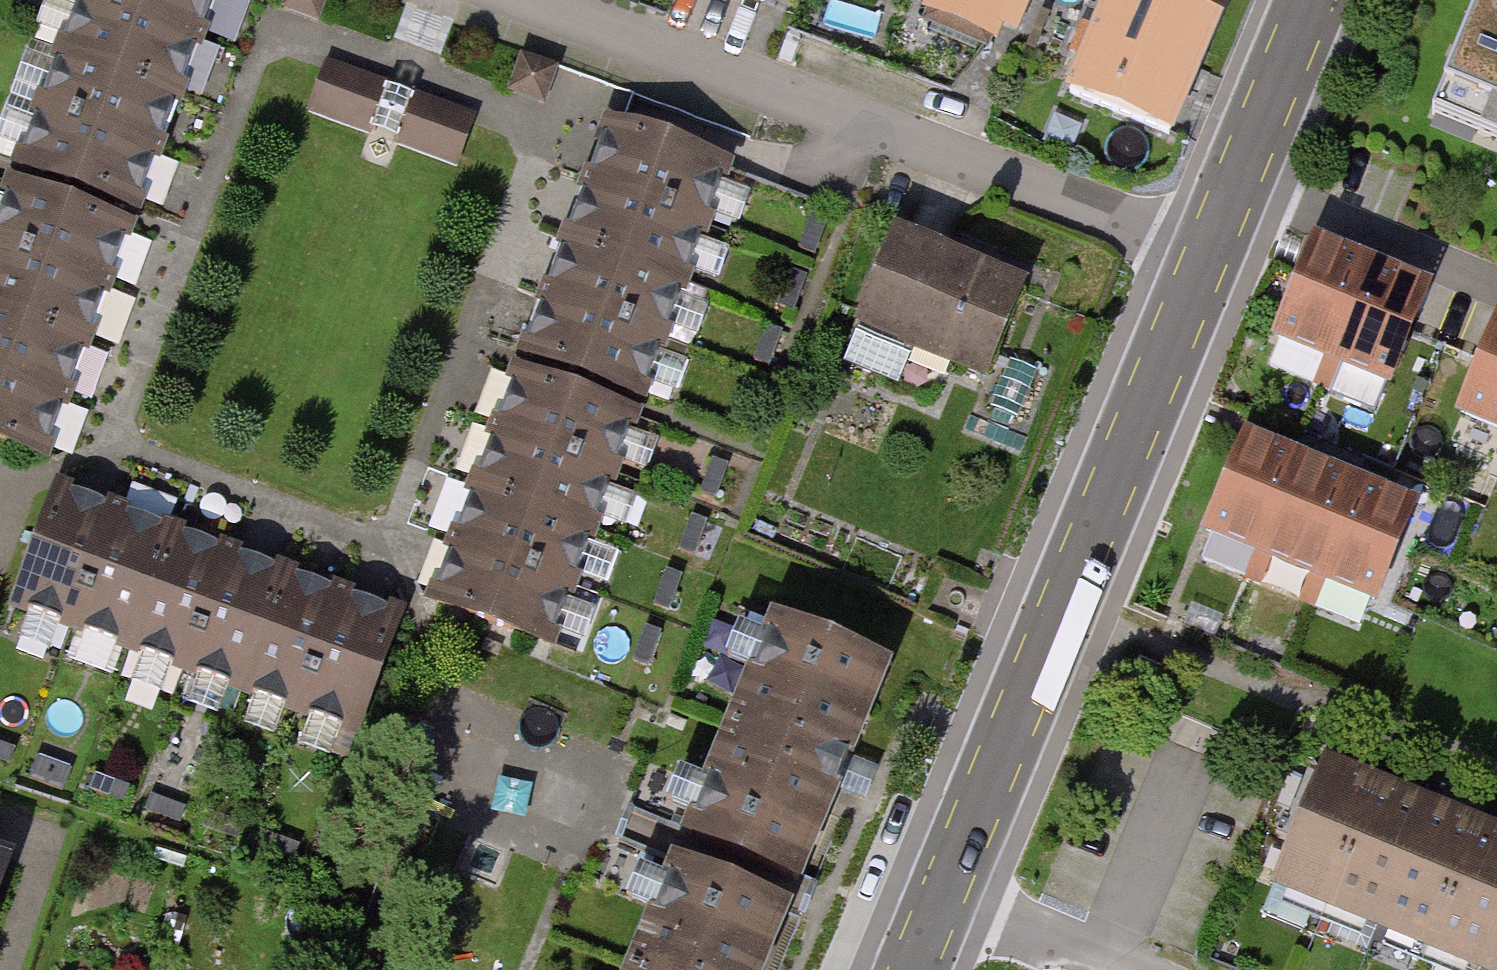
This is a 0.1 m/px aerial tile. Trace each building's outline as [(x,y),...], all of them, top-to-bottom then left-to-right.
[(225,0),(87,0),(85,4),(207,49),(225,0)] [(297,7),(332,19),(339,0),(300,0),(297,7)] [(1026,0),(931,0),(924,18),(990,45),(1005,8),(1020,15),(1026,0)] [(1077,97),(1169,135),(1225,0),(1117,0),(1077,97)] [(186,105),(207,49),(85,4),(65,60),(186,105)] [(1449,117),(1496,137),(1496,4),(1449,117)] [(165,160),(186,105),(65,60),(44,115),(165,160)] [(525,92),(558,104),(569,71),(536,60),(525,92)] [(323,113),(382,135),(400,86),(341,65),(323,113)] [(430,98),(413,146),(470,166),(487,118),(430,98)] [(145,216),(165,160),(44,115),(24,171),(145,216)] [(632,140),(611,132),(590,188),(712,234),(733,178),(632,140)] [(712,234),(590,188),(569,243),(691,289),(712,234)] [(0,235),(0,251),(116,294),(137,236),(16,191),(0,235)] [(899,229),(862,323),(998,375),(1034,281),(899,229)] [(691,289),(569,243),(547,302),(670,347),(691,289)] [(1318,244),(1280,335),(1388,380),(1426,289),(1318,244)] [(94,353),(116,294),(0,251),(0,319),(94,353)] [(670,347),(547,302),(526,359),(648,404),(670,347)] [(74,409),(94,353),(0,319),(0,381),(74,409)] [(1463,412),(1496,426),(1496,330),(1463,412)] [(497,438),(620,482),(641,424),(518,380),(497,438)] [(55,460),(74,409),(0,381),(0,440),(55,460)] [(497,438),(478,493),(600,538),(620,482),(497,438)] [(1248,438),(1209,530),(1213,532),(1202,559),(1254,581),(1265,554),(1374,599),(1412,506),(1248,438)] [(478,493),(457,549),(579,595),(600,538),(478,493)] [(125,516),(69,495),(24,616),(81,637),(125,516)] [(184,537),(125,516),(81,637),(140,658),(184,537)] [(241,558),(184,537),(140,658),(197,678),(241,558)] [(457,549),(436,606),(557,651),(579,595),(457,549)] [(254,699),(297,578),(241,558),(197,678),(254,699)] [(309,718),(353,598),(297,578),(254,699),(309,718)] [(367,739),(410,618),(353,598),(309,718),(367,739)] [(800,877),(886,666),(776,621),(689,832),(800,877)] [(1278,880),(1496,969),(1496,834),(1327,763),(1278,880)] [(787,907),(676,862),(631,969),(761,969),(787,907)]
